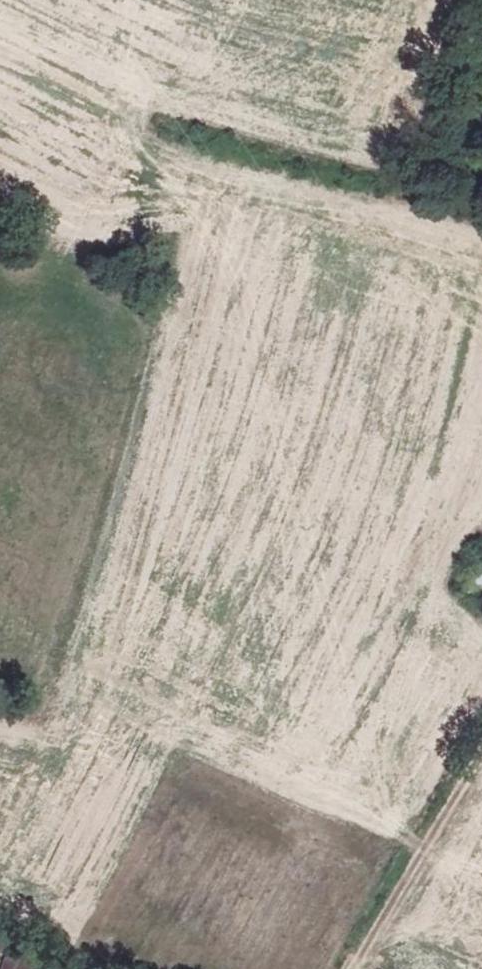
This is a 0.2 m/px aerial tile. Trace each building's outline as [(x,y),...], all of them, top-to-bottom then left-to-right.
[(6,958),(2,968),(29,968),(29,966),(6,958)]
